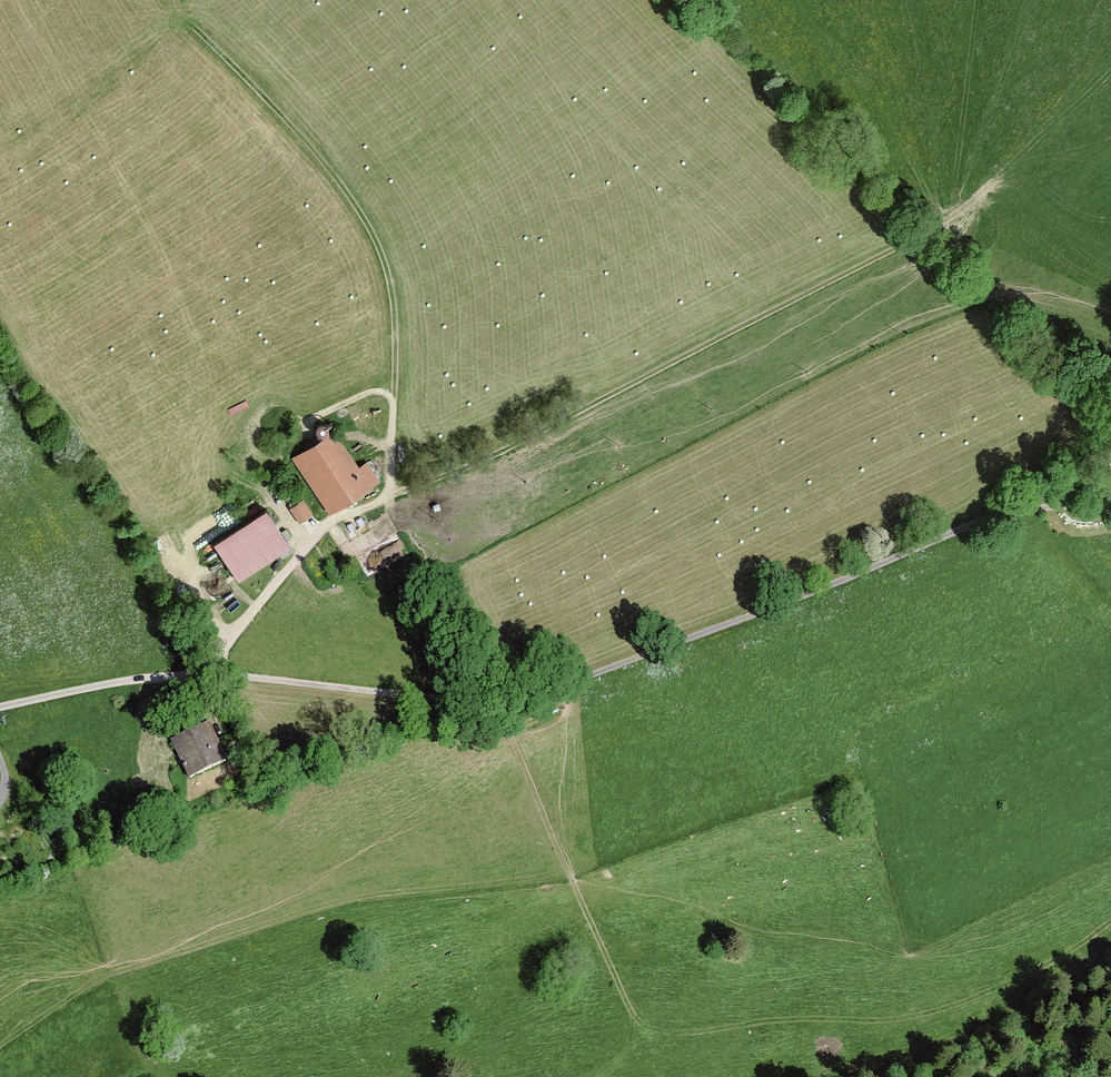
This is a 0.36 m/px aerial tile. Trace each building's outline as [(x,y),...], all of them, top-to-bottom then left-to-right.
[(323,428),(321,428),(320,429),(319,430),(318,432),(318,434),(318,435),(319,437),(320,438),(321,439),(322,439),(323,440),(325,439),(327,439),(328,437),(330,435),(330,433),(329,431),(328,430),(327,428),(325,428),(323,428)] [(337,434),(295,460),(329,516),(381,483),(369,464),(360,470),(337,434)] [(303,505),(292,511),(299,525),(310,519),(303,505)] [(280,535),(268,514),(218,545),(241,580),(279,556),(282,562),(294,555),(287,543),(293,539),(288,530),(280,535)] [(209,725),(174,741),(192,782),(227,766),(209,725)]
